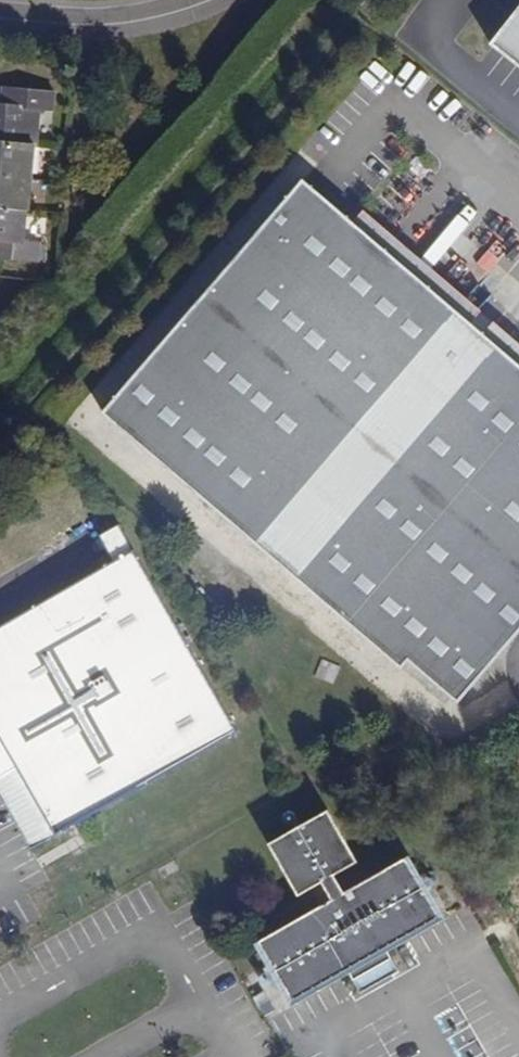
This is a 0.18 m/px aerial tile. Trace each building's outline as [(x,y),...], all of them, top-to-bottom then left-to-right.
[(489,44),(518,68),(518,6),(489,44)] [(35,148),(39,111),(53,112),(54,94),(10,91),(8,108),(0,107),(0,145),(35,148)] [(1,91),(0,100),(0,107),(8,108),(10,91),(1,91)] [(31,180),(35,148),(0,145),(0,177),(31,180)] [(0,177),(0,210),(26,212),(28,213),(31,180),(0,177)] [(108,413),(404,669),(412,660),(460,702),(518,634),(518,362),(309,180),(108,413)] [(26,212),(0,210),(0,259),(37,262),(39,243),(23,242),(26,212)] [(113,562),(133,551),(122,532),(102,543),(113,562)] [(0,625),(0,766),(10,768),(14,765),(54,835),(239,731),(135,549),(133,551),(113,562),(0,625)] [(32,848),(54,835),(14,765),(10,768),(0,766),(0,794),(32,848)] [(360,862),(329,809),(270,843),(301,896),(313,889),(323,906),(261,942),(295,1002),(351,970),(357,981),(393,960),(387,949),(441,917),(407,858),(344,894),(334,877),(360,862)] [(393,960),(357,981),(364,992),(400,972),(393,960)]
